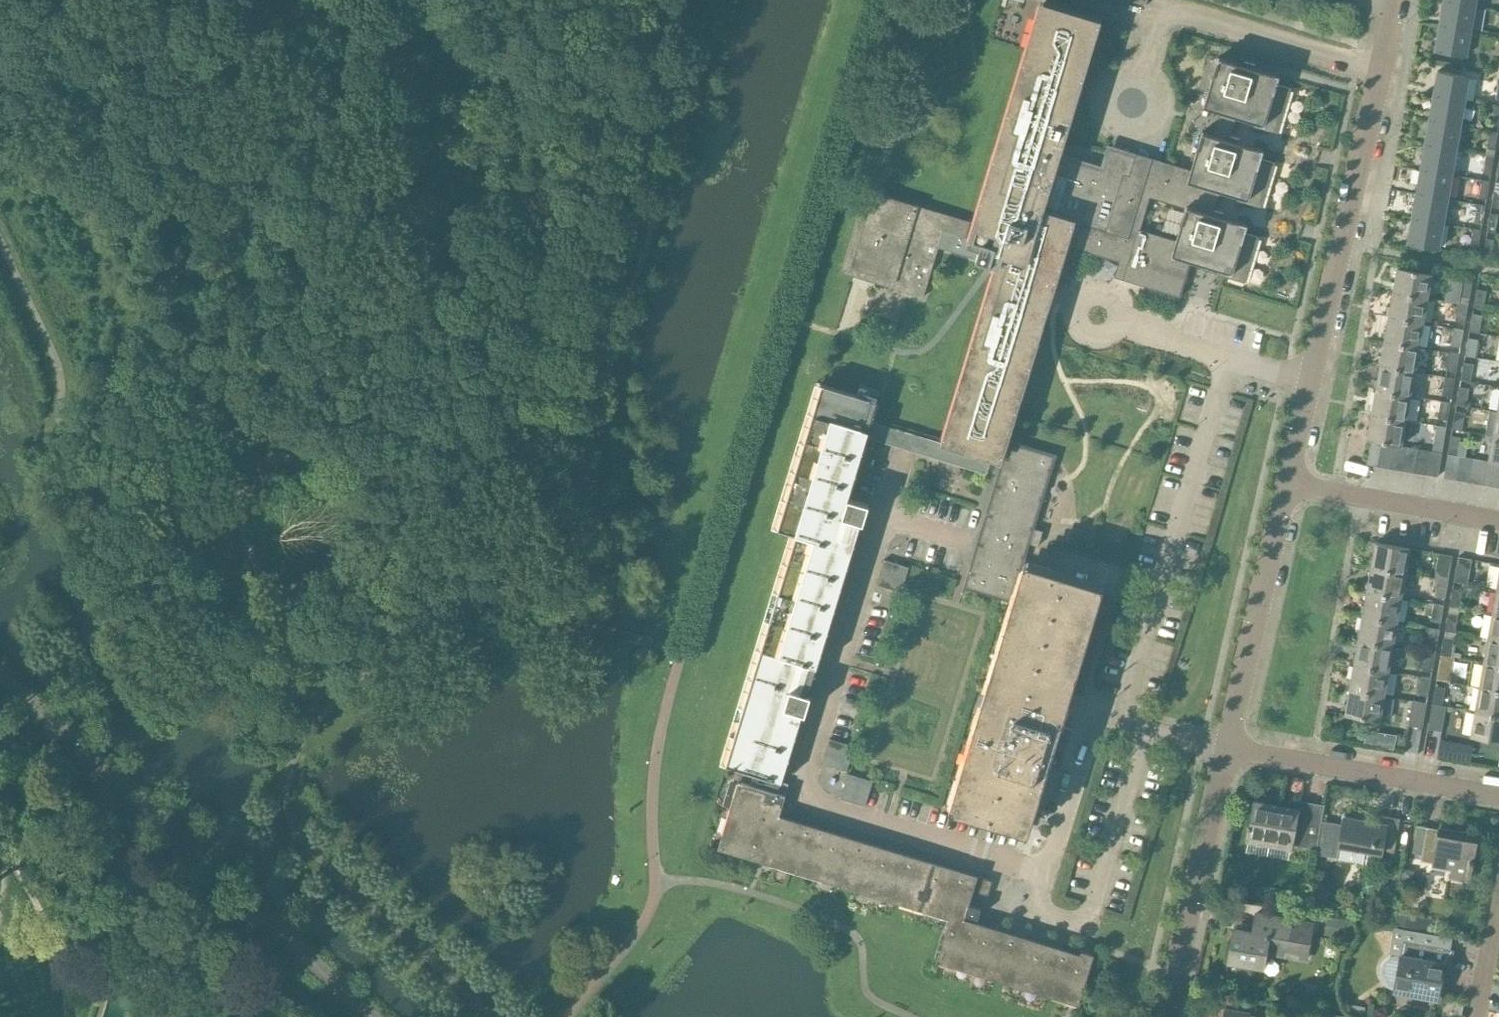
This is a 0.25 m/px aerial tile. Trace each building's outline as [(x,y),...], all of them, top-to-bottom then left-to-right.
[(1120,8),(1123,0),(1094,0),(1120,8)] [(1471,30),(1475,6),(1443,1),(1439,25),(1471,30)] [(1098,20),(1068,11),(1042,3),(975,223),(873,191),(850,266),(910,284),(908,292),(924,296),(944,230),(1003,248),(968,363),(945,439),(985,451),(1004,457),(963,588),(1015,603),(953,806),(985,816),(1027,829),(1046,766),(1059,771),(1072,729),(1058,725),(1100,587),(1023,564),(1029,544),(1038,546),(1043,531),(1034,529),(1056,455),(1038,449),(1013,441),(1037,363),(1062,283),(1066,284),(1067,283),(1062,282),(1066,268),(1071,269),(1071,268),(1059,265),(1065,244),(1120,260),(1115,276),(1146,285),(1179,294),(1179,296),(1181,296),(1191,261),(1224,271),(1223,274),(1244,281),(1257,238),(1258,238),(1259,237),(1245,232),(1247,224),(1222,216),(1223,212),(1213,209),(1219,190),(1240,197),(1239,200),(1260,206),(1273,164),(1274,164),(1275,162),(1261,158),(1263,149),(1238,142),(1239,138),(1229,135),(1235,116),(1256,123),(1255,126),(1276,132),(1289,90),(1290,90),(1291,88),(1277,84),(1279,75),(1254,68),(1255,65),(1256,64),(1245,61),(1244,61),(1245,61),(1244,64),(1218,57),(1213,75),(1204,107),(1221,112),(1214,135),(1202,131),(1197,149),(1191,171),(1178,167),(1122,150),(1116,170),(1058,152),(1098,20)] [(1491,10),(1490,14),(1498,19),(1498,11),(1491,10)] [(1471,30),(1439,25),(1435,50),(1467,55),(1471,30)] [(1433,95),(1464,101),(1468,76),(1437,70),(1433,95)] [(1460,125),(1464,101),(1433,95),(1429,120),(1460,125)] [(1494,104),(1491,124),(1498,125),(1498,123),(1498,105),(1494,104)] [(1455,149),(1460,125),(1429,120),(1424,144),(1455,149)] [(1495,149),(1498,132),(1489,130),(1487,148),(1495,149)] [(1451,174),(1455,149),(1424,144),(1420,169),(1451,174)] [(1493,156),(1485,155),(1482,173),(1490,174),(1493,156)] [(1447,199),(1451,174),(1420,169),(1415,193),(1447,199)] [(1489,181),(1481,179),(1478,197),(1486,199),(1489,181)] [(1498,208),(1498,206),(1498,189),(1494,188),(1491,207),(1498,208)] [(1442,223),(1447,199),(1415,193),(1411,217),(1442,223)] [(1477,204),(1474,222),(1482,223),(1485,206),(1477,204)] [(1487,231),(1495,232),(1498,214),(1490,213),(1487,231)] [(1438,248),(1442,223),(1411,217),(1407,243),(1438,248)] [(1473,229),(1470,247),(1478,248),(1481,230),(1473,229)] [(1482,256),(1490,257),(1493,240),(1485,238),(1482,256)] [(1427,298),(1432,273),(1397,267),(1393,292),(1427,298)] [(1472,279),(1462,278),(1459,297),(1469,298),(1472,279)] [(1473,306),(1483,307),(1486,290),(1477,288),(1473,306)] [(1393,292),(1389,316),(1423,322),(1427,298),(1393,292)] [(1467,305),(1458,303),(1454,322),(1464,323),(1467,305)] [(1469,330),(1479,332),(1482,314),(1472,313),(1469,330)] [(1389,316),(1384,341),(1418,347),(1423,322),(1389,316)] [(1463,329),(1453,327),(1450,346),(1460,348),(1463,329)] [(1465,355),(1475,356),(1478,339),(1468,337),(1465,355)] [(1384,341),(1380,365),(1414,371),(1418,347),(1384,341)] [(1459,354),(1449,352),(1446,371),(1456,372),(1459,354)] [(1461,379),(1471,381),(1474,363),(1464,361),(1461,379)] [(1380,365),(1376,390),(1410,396),(1414,371),(1380,365)] [(1454,378),(1445,377),(1442,395),(1451,396),(1454,378)] [(822,383),(778,528),(778,529),(796,534),(726,765),(753,773),(750,783),(785,794),(788,784),(782,782),(803,713),(805,714),(811,695),(808,694),(861,522),(863,523),(869,503),(848,497),(869,429),(981,463),(985,451),(945,439),(944,442),(871,421),(878,400),(822,383)] [(1456,404),(1466,406),(1470,388),(1460,386),(1456,404)] [(1376,390),(1372,414),(1406,420),(1410,396),(1376,390)] [(1450,403),(1441,401),(1438,419),(1447,421),(1450,403)] [(1452,428),(1462,430),(1465,412),(1455,410),(1452,428)] [(1372,414),(1367,439),(1401,445),(1406,420),(1372,414)] [(1446,427),(1437,426),(1433,443),(1443,445),(1446,427)] [(1448,454),(1458,455),(1461,437),(1451,435),(1448,454)] [(1493,435),(1489,460),(1498,462),(1498,436),(1493,435)] [(1379,466),(1383,442),(1371,440),(1367,463),(1379,466)] [(1383,442),(1379,466),(1390,468),(1394,444),(1383,442)] [(1394,444),(1390,468),(1403,470),(1407,447),(1394,444)] [(1407,447),(1403,470),(1414,472),(1418,449),(1407,447)] [(1418,449),(1414,472),(1427,474),(1431,451),(1418,449)] [(1431,451),(1427,474),(1438,476),(1442,453),(1431,451)] [(1460,456),(1458,455),(1448,454),(1444,477),(1456,479),(1460,456)] [(1460,456),(1456,479),(1468,481),(1472,458),(1460,456)] [(1480,483),(1484,460),(1472,458),(1468,481),(1480,483)] [(1484,460),(1480,483),(1492,485),(1496,462),(1484,460)] [(1375,542),(1371,567),(1405,573),(1409,548),(1375,542)] [(1434,578),(1448,581),(1452,555),(1439,553),(1434,578)] [(1468,584),(1472,558),(1459,556),(1454,582),(1468,584)] [(884,560),(876,585),(901,593),(909,568),(884,560)] [(1401,597),(1405,573),(1371,567),(1366,591),(1401,597)] [(1448,581),(1434,578),(1434,579),(1438,579),(1435,595),(1445,597),(1448,581)] [(1450,606),(1459,607),(1462,590),(1453,589),(1450,606)] [(1366,591),(1362,616),(1396,622),(1401,597),(1366,591)] [(1443,605),(1434,603),(1431,620),(1440,622),(1443,605)] [(1445,630),(1454,632),(1457,614),(1449,612),(1445,630)] [(1492,613),(1488,638),(1498,639),(1498,614),(1492,613)] [(1362,616),(1358,640),(1392,646),(1396,622),(1362,616)] [(1439,629),(1430,627),(1427,645),(1436,647),(1439,629)] [(1441,655),(1450,656),(1453,638),(1444,637),(1441,655)] [(1488,638),(1483,662),(1498,665),(1498,639),(1488,638)] [(1358,640),(1354,665),(1388,670),(1392,646),(1358,640)] [(1435,654),(1425,652),(1422,669),(1432,671),(1435,654)] [(1437,679),(1446,681),(1449,663),(1440,661),(1437,679)] [(1483,662),(1479,687),(1498,690),(1498,665),(1483,662)] [(1354,665),(1350,689),(1384,695),(1388,670),(1354,665)] [(1431,678),(1421,676),(1418,694),(1428,695),(1431,678)] [(1432,703),(1432,704),(1446,706),(1446,705),(1441,704),(1445,687),(1435,686),(1432,703)] [(1479,687),(1475,711),(1498,715),(1498,690),(1479,687)] [(1379,720),(1384,695),(1350,689),(1345,714),(1379,720)] [(1426,702),(1412,700),(1408,725),(1422,727),(1426,702)] [(1446,706),(1432,704),(1428,729),(1442,731),(1446,706)] [(1471,736),(1498,741),(1498,715),(1475,711),(1471,736)] [(829,738),(822,763),(847,771),(854,746),(829,738)] [(840,798),(865,805),(872,780),(847,773),(840,798)] [(785,794),(750,783),(742,780),(722,846),(951,916),(937,962),(1079,1005),(1094,954),(1082,950),(1080,955),(964,919),(966,914),(978,918),(981,908),(968,904),(973,891),(990,896),(990,895),(987,894),(991,880),(778,815),(785,794)] [(1255,801),(1247,841),(1291,849),(1292,844),(1304,846),(1312,802),(1299,800),(1297,809),(1255,801)] [(1344,817),(1339,846),(1381,853),(1382,850),(1394,852),(1400,818),(1387,816),(1386,824),(1344,817)] [(1466,897),(1477,835),(1427,827),(1421,860),(1434,862),(1434,863),(1453,867),(1450,879),(1467,882),(1465,897),(1466,897)] [(1233,928),(1227,961),(1264,968),(1266,952),(1283,955),(1284,953),(1300,955),(1299,961),(1307,962),(1314,924),(1284,918),(1256,913),(1253,932),(1233,928)] [(1329,917),(1325,936),(1343,939),(1346,920),(1329,917)] [(1451,965),(1454,950),(1403,941),(1401,954),(1400,954),(1400,955),(1397,954),(1396,955),(1393,955),(1390,956),(1388,957),(1387,958),(1385,959),(1383,962),(1381,964),(1381,966),(1380,967),(1380,969),(1380,970),(1379,972),(1380,973),(1380,976),(1381,978),(1381,979),(1383,982),(1385,984),(1386,985),(1387,986),(1390,988),(1393,989),(1394,989),(1438,997),(1444,963),(1451,965)] [(1250,1012),(1224,1007),(1222,1016),(1249,1016),(1250,1012)]
